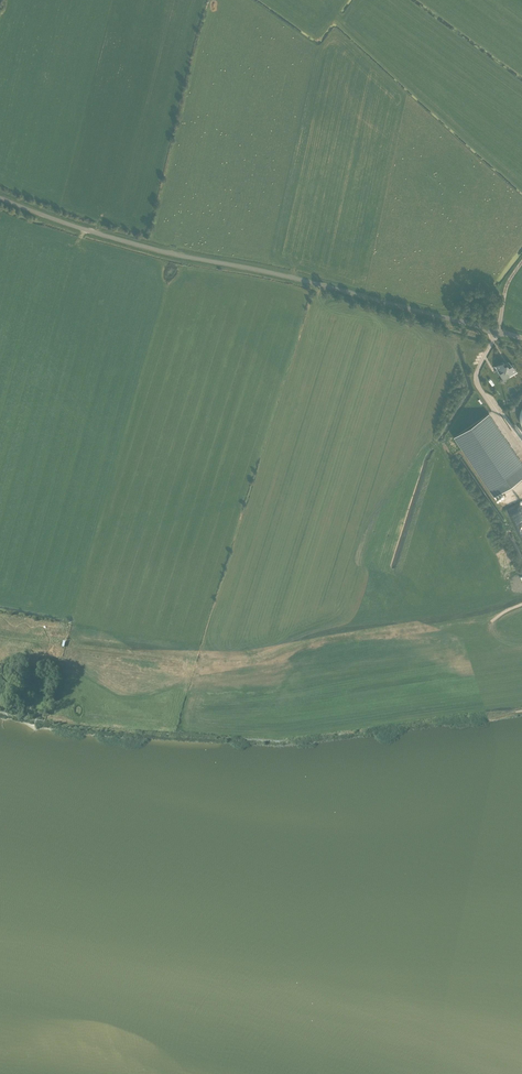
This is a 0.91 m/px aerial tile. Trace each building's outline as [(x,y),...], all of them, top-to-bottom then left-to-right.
[(505,365),(503,362),(496,366),(503,377),(506,378),(517,371),(513,364),(510,366),(509,365),(508,366),(507,366),(506,365),(505,365)] [(489,414),(455,437),(494,496),(521,478),(521,462),(489,414)] [(508,506),(517,525),(521,522),(520,518),(521,517),(521,518),(521,510),(517,500),(512,502),(513,504),(508,506)]
